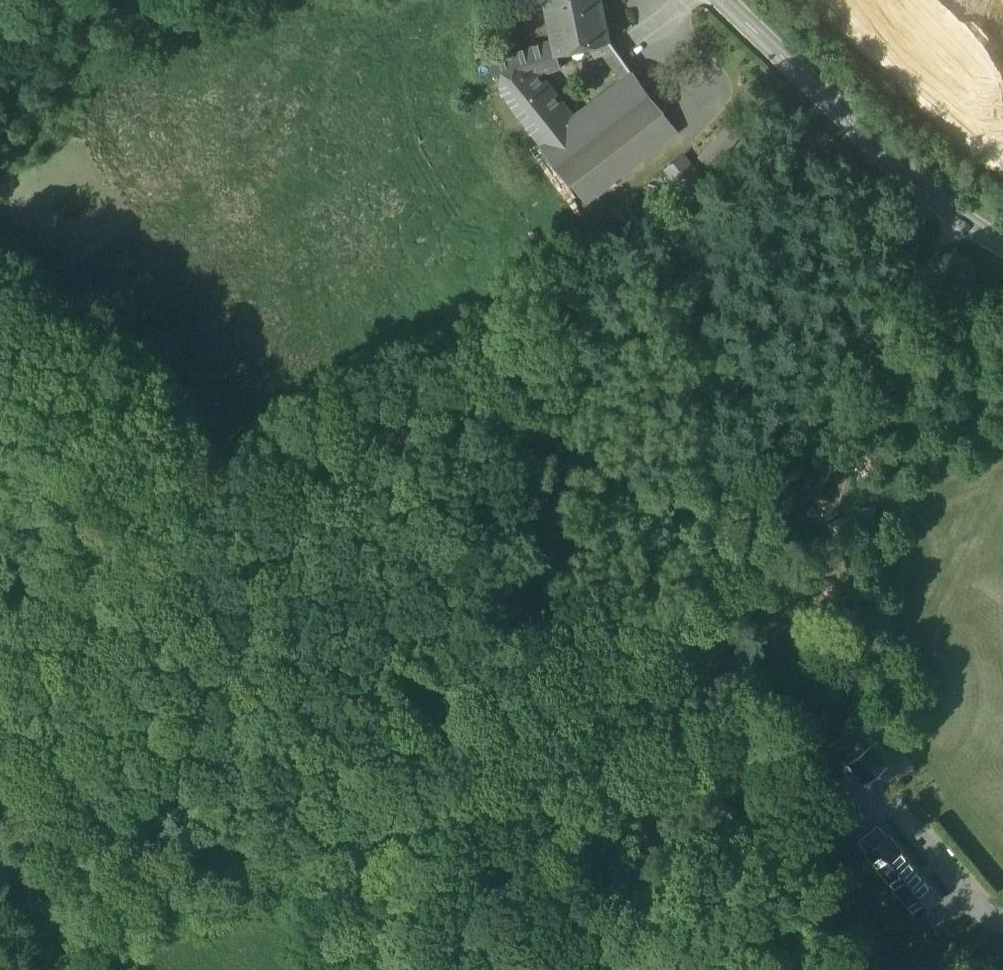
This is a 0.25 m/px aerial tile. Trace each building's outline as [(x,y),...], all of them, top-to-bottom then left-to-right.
[(555,50),(587,42),(608,37),(601,0),(544,0),(552,37),(554,50),(555,50)] [(514,106),(541,141),(572,117),(534,70),(558,63),(555,50),(554,50),(552,37),(488,57),(503,89),(514,106)] [(587,42),(594,52),(600,49),(612,42),(608,37),(587,42)] [(622,79),(633,71),(612,42),(600,49),(622,79)] [(622,79),(572,117),(541,141),(570,179),(661,108),(633,71),(622,79)] [(661,108),(570,179),(584,198),(676,127),(661,108)] [(729,122),(699,154),(711,165),(741,133),(729,122)] [(667,166),(683,186),(699,174),(683,154),(667,166)] [(849,760),(866,782),(887,766),(870,743),(849,760)] [(860,840),(868,850),(886,835),(879,825),(860,840)] [(868,850),(918,912),(936,897),(886,835),(868,850)]
